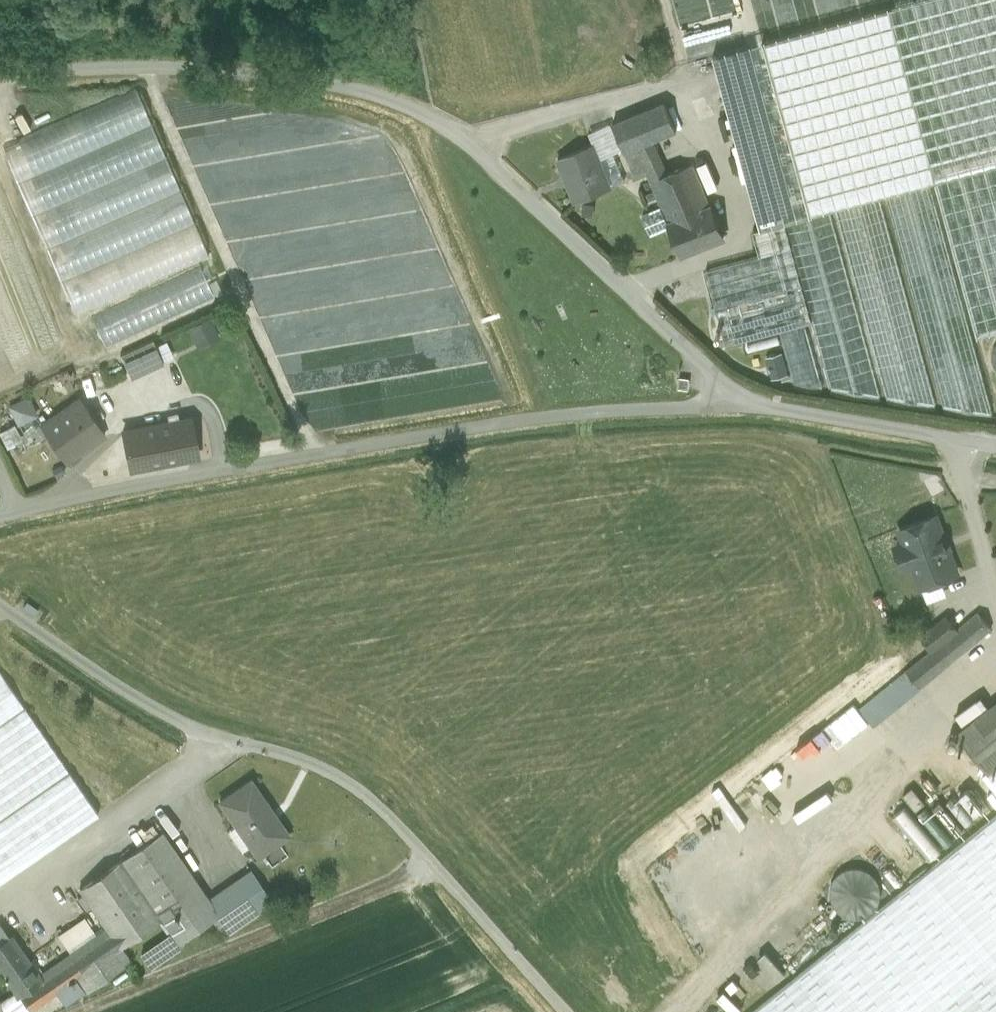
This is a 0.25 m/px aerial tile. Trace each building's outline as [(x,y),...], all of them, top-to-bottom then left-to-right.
[(889,9),(977,336),(995,331),(995,0),(921,0),(889,9)] [(993,416),(891,40),(847,53),(943,407),(993,416)] [(841,54),(768,74),(802,199),(875,180),(841,54)] [(135,88),(3,146),(77,315),(209,257),(135,88)] [(665,102),(613,124),(625,152),(653,141),(677,131),(665,102)] [(745,124),(722,133),(727,145),(746,138),(750,136),(745,124)] [(746,138),(727,145),(741,179),(760,171),(746,138)] [(668,174),(653,141),(637,148),(646,170),(651,180),(668,174)] [(593,145),(558,159),(576,202),(611,187),(599,158),(593,145)] [(646,170),(637,148),(626,152),(635,175),(646,170)] [(599,158),(611,187),(627,180),(615,151),(599,158)] [(668,174),(651,180),(669,222),(709,206),(704,194),(717,188),(705,160),(668,174)] [(760,171),(741,179),(753,208),(772,200),(760,171)] [(880,197),(835,209),(886,399),(937,406),(880,197)] [(662,205),(641,213),(648,233),(669,225),(662,205)] [(669,222),(683,254),(724,238),(710,206),(709,206),(669,222)] [(830,210),(785,222),(812,322),(831,390),(881,398),(830,210)] [(785,222),(753,231),(760,256),(706,270),(726,345),(779,331),(805,324),(812,322),(785,222)] [(200,266),(91,317),(106,349),(215,298),(200,266)] [(211,315),(188,325),(197,346),(220,336),(211,315)] [(805,324),(779,331),(794,384),(823,388),(805,324)] [(177,328),(153,340),(163,362),(188,350),(177,328)] [(153,340),(120,355),(131,377),(163,362),(153,340)] [(27,397),(9,406),(18,424),(36,415),(27,397)] [(81,400),(42,427),(66,462),(105,435),(81,400)] [(191,418),(123,432),(131,469),(198,455),(191,418)] [(13,426),(0,433),(5,443),(19,436),(13,426)] [(935,516),(900,529),(906,546),(895,550),(902,568),(913,564),(920,584),(938,577),(940,581),(957,574),(935,516)] [(943,583),(924,587),(927,599),(946,595),(943,583)] [(991,628),(978,612),(965,623),(978,639),(991,628)] [(947,618),(923,637),(933,649),(953,633),(956,630),(947,618)] [(978,639),(965,623),(956,630),(953,633),(966,649),(978,639)] [(933,649),(926,655),(939,671),(966,649),(953,633),(933,649)] [(926,655),(907,671),(920,687),(939,671),(926,655)] [(26,707),(0,670),(0,725),(26,707)] [(857,702),(817,726),(830,747),(870,722),(857,702)] [(957,733),(988,772),(995,766),(995,702),(957,733)] [(70,770),(26,707),(0,725),(0,819),(70,770)] [(0,819),(0,883),(99,815),(70,770),(0,819)] [(289,834),(253,779),(221,800),(257,855),(289,834)] [(931,859),(944,846),(903,804),(890,817),(931,859)] [(753,1011),(995,1011),(995,816),(753,1011)] [(210,899),(162,831),(121,860),(162,919),(171,932),(179,943),(219,915),(220,914),(210,899)] [(162,919),(121,860),(80,888),(109,931),(121,948),(162,919)] [(251,870),(210,899),(220,914),(219,915),(229,930),(258,910),(240,883),(253,874),(251,870)] [(271,900),(253,874),(240,883),(258,910),(271,900)] [(69,950),(96,932),(85,915),(57,933),(69,950)] [(109,931),(63,963),(64,965),(42,980),(53,995),(77,978),(121,948),(109,931)] [(180,945),(179,943),(171,932),(145,950),(154,963),(180,945)] [(12,936),(0,944),(0,966),(30,1010),(53,995),(42,980),(12,936)] [(121,948),(77,978),(87,993),(131,962),(121,948)] [(0,1001),(0,1003),(7,1011),(23,1011),(26,1009),(13,991),(0,1001)]
